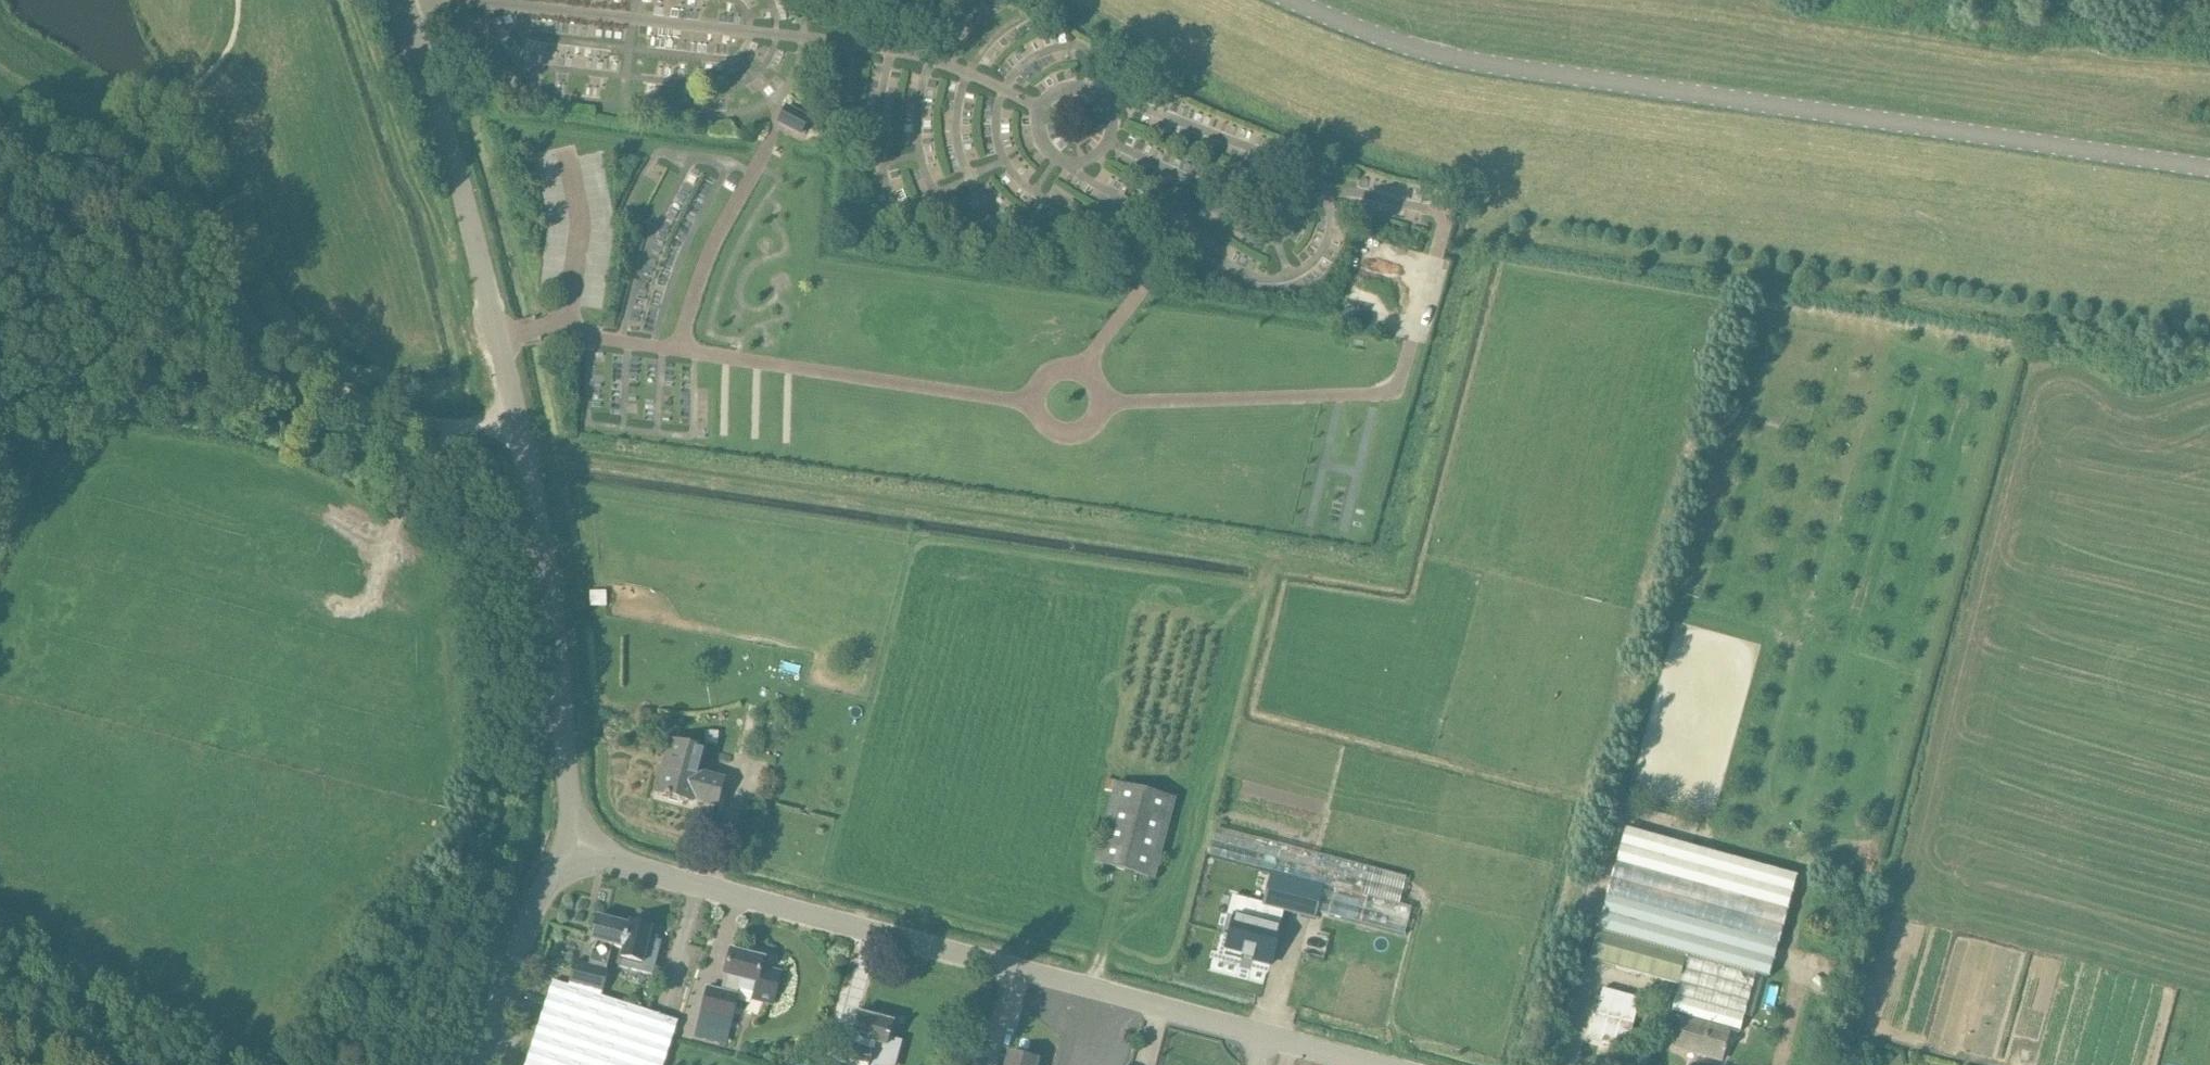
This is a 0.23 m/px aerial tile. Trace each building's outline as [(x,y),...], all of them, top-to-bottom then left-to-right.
[(801,134),(810,116),(786,104),(777,122),(801,134)] [(694,799),(717,805),(724,781),(699,774),(705,752),(675,744),(668,771),(665,770),(659,793),(694,802),(694,799)] [(1176,799),(1115,783),(1094,864),(1156,880),(1176,799)] [(1217,829),(1209,856),(1273,872),(1324,886),(1317,913),(1325,915),(1405,935),(1412,909),(1399,905),(1406,878),(1217,829)] [(1626,830),(1589,960),(1679,985),(1676,997),(1745,1016),(1756,976),(1770,980),(1798,878),(1626,830)] [(1235,916),(1226,948),(1243,953),(1242,958),(1253,961),(1253,960),(1271,965),(1281,928),(1280,928),(1284,912),(1315,920),(1317,913),(1324,886),(1273,872),(1264,904),(1246,900),(1242,918),(1235,916)] [(679,1021),(602,996),(609,971),(607,970),(614,945),(625,948),(621,966),(654,975),(663,941),(650,938),(653,927),(632,922),(631,926),(628,925),(629,922),(620,919),(619,923),(597,918),(591,941),(595,942),(589,965),(575,962),(569,986),(553,981),(526,1064),(664,1064),(679,1021)] [(695,1038),(727,1045),(740,990),(755,994),(754,1000),(773,1004),(781,974),(762,969),(764,960),(732,951),(726,977),(725,976),(722,990),(707,986),(695,1038)] [(1640,998),(1600,988),(1588,1037),(1628,1047),(1640,998)] [(1567,1001),(1556,997),(1551,1014),(1562,1017),(1567,1001)] [(1683,1018),(1675,1049),(1721,1061),(1729,1031),(1740,1034),(1745,1016),(1676,997),(1671,1015),(1683,1018)] [(880,1020),(860,1014),(854,1038),(858,1039),(852,1062),(865,1064),(895,1064),(901,1043),(889,1040),(893,1023),(891,1023),(893,1018),(881,1015),(880,1020)] [(1035,1056),(1026,1054),(1025,1059),(1010,1055),(1008,1064),(1036,1064),(1037,1062),(1033,1061),(1035,1056)]
